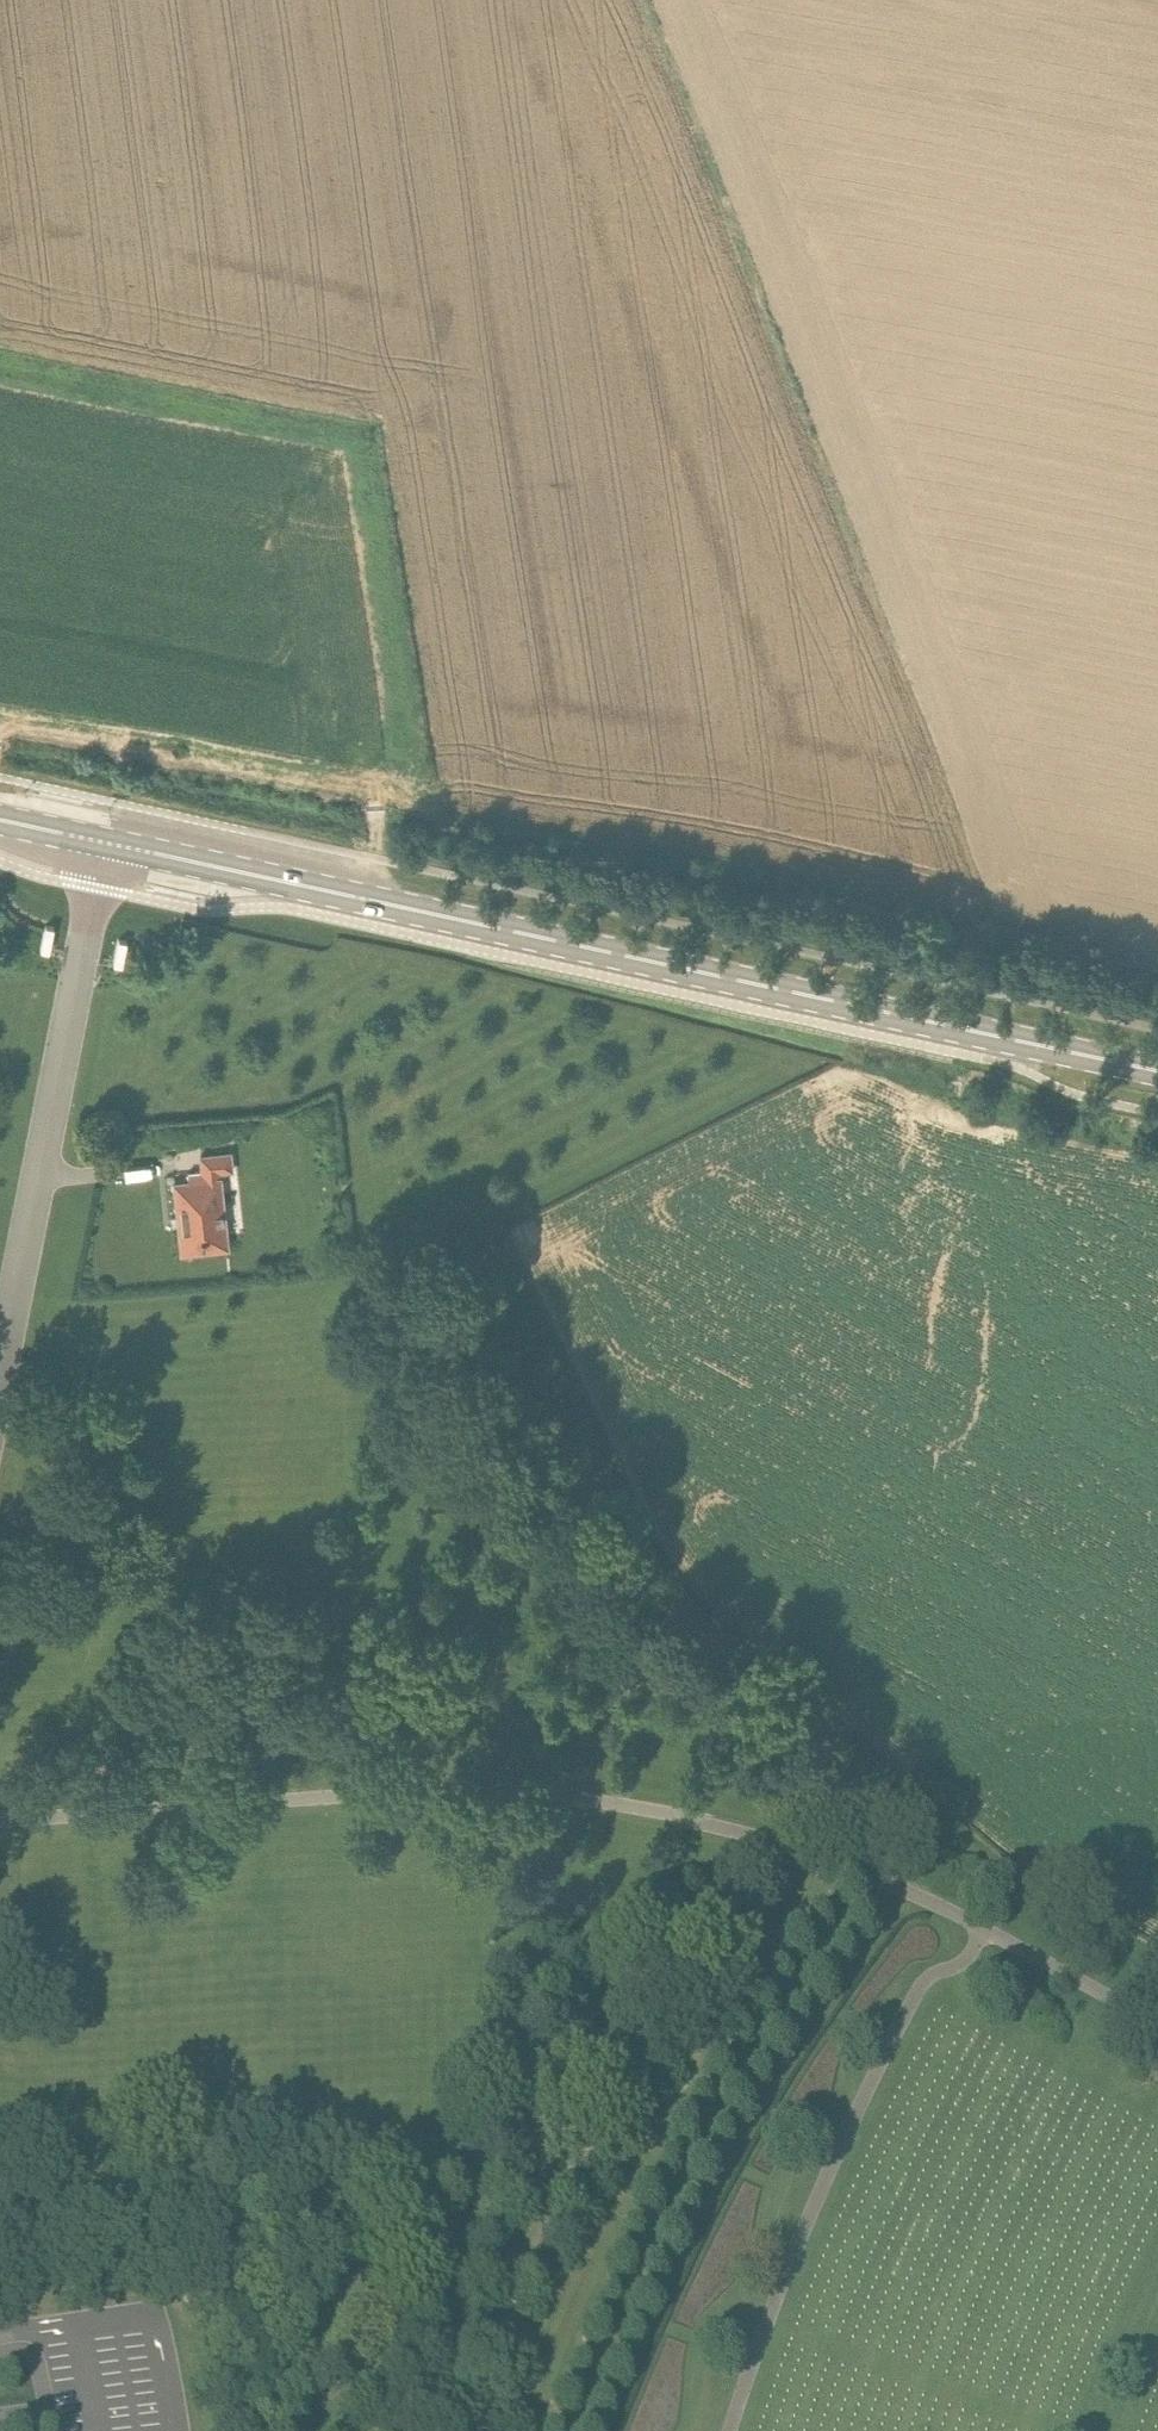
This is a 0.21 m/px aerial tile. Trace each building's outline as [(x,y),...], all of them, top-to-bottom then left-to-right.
[(48,952),(53,928),(44,926),(43,930),(39,950),(48,952)] [(125,944),(126,941),(116,940),(112,964),(122,965),(125,944)] [(181,1254),(205,1251),(227,1249),(219,1173),(232,1171),(230,1154),(200,1157),(202,1172),(187,1173),(188,1182),(173,1183),(181,1254)]
